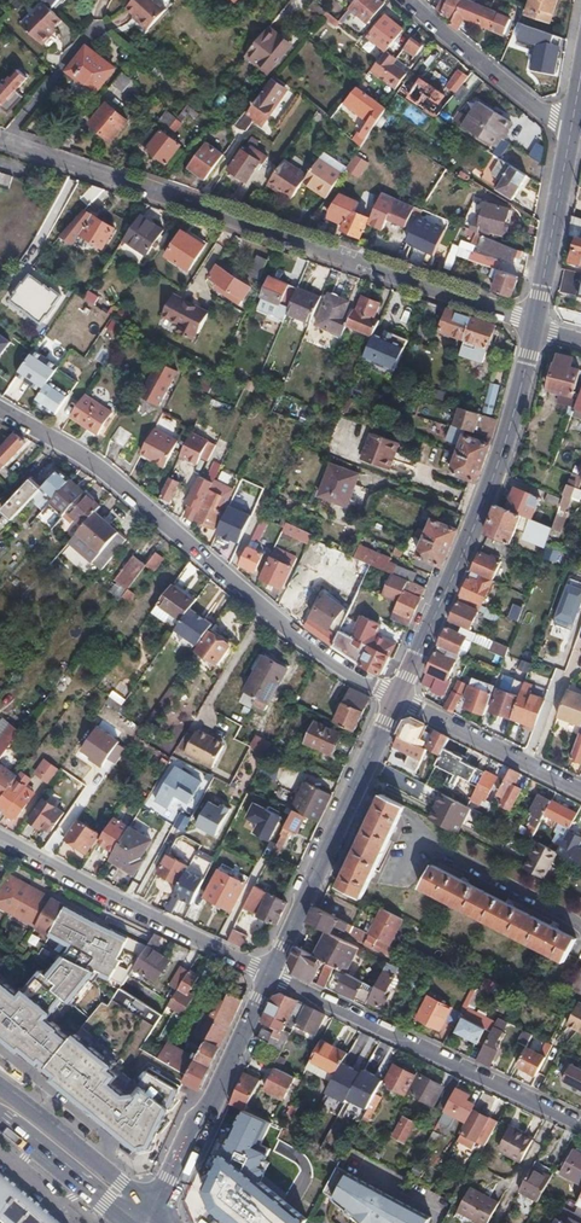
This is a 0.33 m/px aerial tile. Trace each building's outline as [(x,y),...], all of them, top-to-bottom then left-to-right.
[(52,9),(61,0),(43,0),(52,9)] [(135,15),(140,20),(135,24),(144,33),(166,9),(155,0),(135,0),(127,8),(135,15)] [(351,8),(369,23),(384,4),(379,0),(358,0),(354,4),(351,8)] [(438,11),(455,19),(463,1),(463,0),(451,0),(450,1),(449,0),(443,0),(438,11)] [(527,14),(550,21),(556,0),(532,0),(527,14)] [(455,19),(452,24),(459,30),(462,22),(464,23),(466,19),(504,35),(509,21),(463,1),(455,19)] [(57,15),(46,4),(33,19),(25,29),(46,47),(54,38),(51,35),(55,29),(63,21),(57,15)] [(140,20),(135,15),(131,20),(135,24),(140,20)] [(25,29),(33,19),(30,16),(22,25),(25,29)] [(370,38),(386,51),(395,41),(404,30),(387,17),(381,24),(378,22),(368,34),(372,37),(370,38)] [(555,75),(562,38),(525,24),(519,39),(538,46),(533,71),(555,75)] [(267,29),(246,56),(270,75),(290,48),(267,29)] [(424,47),(413,38),(405,49),(416,56),(424,47)] [(73,66),(68,72),(76,78),(76,77),(92,89),(100,80),(104,83),(114,70),(86,48),(73,66)] [(386,51),(371,71),(396,91),(407,76),(392,65),(396,59),(386,51)] [(397,59),(411,70),(415,65),(406,59),(407,57),(402,53),(397,59)] [(8,113),(23,97),(16,92),(28,80),(18,70),(7,83),(5,82),(0,86),(0,105),(8,113)] [(123,72),(113,84),(123,93),(133,81),(123,72)] [(448,87),(456,93),(466,80),(459,74),(448,87)] [(402,88),(397,95),(407,101),(409,98),(438,116),(448,104),(451,99),(428,84),(422,80),(412,94),(402,88)] [(249,114),(247,112),(235,126),(240,129),(248,129),(255,119),(262,124),(275,105),(285,89),(272,81),(249,114)] [(358,87),(345,104),(369,122),(355,141),(362,147),(376,125),(387,109),(384,107),(358,87)] [(477,99),(467,116),(471,118),(498,136),(502,139),(508,130),(504,127),(509,120),(477,99)] [(107,105),(90,124),(111,141),(128,122),(107,105)] [(181,114),(169,129),(175,134),(190,115),(195,119),(199,114),(188,106),(181,114)] [(471,118),(467,116),(461,111),(455,121),(500,150),(495,156),(501,160),(512,145),(506,141),(502,139),(498,136),(471,118)] [(152,130),(141,144),(167,164),(181,146),(161,131),(159,134),(152,130)] [(253,138),(231,172),(247,183),(262,163),(264,164),(267,158),(254,149),(259,142),(253,138)] [(543,160),(546,146),(535,143),(531,158),(543,160)] [(189,168),(206,180),(224,156),(206,144),(189,168)] [(338,144),(332,154),(340,159),(346,149),(338,144)] [(357,155),(347,169),(360,178),(369,163),(357,155)] [(286,192),(293,197),(308,176),(285,160),(272,180),(280,187),(278,189),(285,193),(286,192)] [(513,198),(527,175),(501,160),(492,174),(503,181),(498,189),(513,198)] [(330,186),(334,189),(343,175),(324,162),(308,185),(315,189),(318,186),(326,190),(330,186)] [(8,188),(11,177),(0,174),(0,186),(8,188)] [(272,180),(270,183),(278,189),(280,187),(272,180)] [(103,190),(93,186),(80,200),(87,208),(90,205),(103,190)] [(323,190),(330,195),(333,190),(334,189),(330,186),(326,190),(318,186),(315,189),(321,193),(323,190)] [(364,201),(377,207),(383,193),(370,187),(364,201)] [(431,213),(383,193),(377,207),(370,225),(384,231),(389,219),(407,228),(413,213),(420,216),(409,242),(425,249),(429,240),(423,237),(433,214),(431,213)] [(346,224),(343,230),(361,238),(369,219),(352,212),(357,202),(343,195),(332,218),(346,224)] [(480,221),(477,232),(484,236),(485,234),(488,235),(489,233),(502,237),(509,209),(485,204),(480,221)] [(90,205),(87,208),(75,221),(83,226),(99,210),(90,205)] [(142,215),(125,240),(148,256),(165,231),(142,215)] [(569,235),(577,238),(571,262),(580,265),(580,219),(572,216),(569,235)] [(74,222),(62,235),(64,237),(73,243),(74,244),(80,234),(102,248),(114,229),(95,217),(86,230),(74,222)] [(475,219),(472,230),(477,232),(480,221),(475,219)] [(184,232),(167,257),(189,271),(205,246),(184,232)] [(484,236),(477,232),(472,244),(479,247),(484,236)] [(514,262),(519,251),(484,236),(479,247),(514,262)] [(73,243),(64,237),(57,246),(67,252),(73,243)] [(473,252),(470,261),(493,269),(494,269),(497,261),(473,252)] [(251,275),(260,279),(269,260),(259,256),(251,275)] [(251,289),(216,266),(209,276),(235,293),(232,299),(241,305),(251,289)] [(512,297),(520,277),(494,269),(493,269),(490,278),(497,280),(494,291),(512,297)] [(565,270),(561,291),(580,296),(580,275),(580,273),(565,270)] [(18,293),(12,301),(43,322),(48,316),(49,317),(55,308),(55,306),(62,296),(53,290),(53,291),(31,276),(25,285),(24,284),(17,292),(18,293)] [(289,308),(297,288),(270,277),(257,307),(284,319),(287,313),(289,308)] [(289,308),(287,313),(311,323),(321,299),(297,288),(289,308)] [(84,298),(94,305),(99,297),(89,291),(84,298)] [(317,325),(344,336),(348,325),(350,323),(343,320),(350,303),(330,295),(317,325)] [(173,298),(163,316),(181,326),(178,332),(194,340),(198,333),(199,333),(209,313),(186,301),(185,304),(173,298)] [(350,323),(348,325),(373,336),(374,334),(379,323),(374,321),(379,306),(363,299),(357,313),(354,311),(350,323)] [(438,306),(429,303),(421,329),(428,331),(432,323),(433,323),(438,306)] [(442,331),(466,340),(473,318),(449,310),(442,331)] [(473,318),(466,340),(460,355),(484,364),(497,326),(473,318)] [(13,339),(0,330),(0,356),(13,339)] [(374,334),(373,336),(364,358),(395,371),(405,347),(408,341),(392,334),(389,340),(374,334)] [(574,408),(578,397),(573,396),(579,370),(571,367),(573,358),(560,355),(557,365),(556,364),(550,389),(560,393),(558,402),(559,403),(574,408)] [(161,363),(143,397),(160,406),(178,372),(161,363)] [(59,369),(37,402),(57,415),(79,382),(59,369)] [(491,384),(484,412),(492,415),(500,386),(491,384)] [(86,396),(72,417),(99,435),(112,413),(86,396)] [(208,397),(206,401),(220,407),(222,403),(208,397)] [(571,418),(574,408),(559,403),(556,413),(571,418)] [(457,427),(492,438),(498,420),(462,408),(461,407),(455,425),(455,426),(457,427)] [(449,424),(432,419),(428,430),(446,436),(449,424)] [(121,426),(112,439),(125,448),(135,435),(121,426)] [(155,430),(142,454),(150,458),(154,460),(154,461),(163,466),(164,467),(177,442),(155,430)] [(191,432),(181,455),(198,463),(201,456),(209,460),(217,444),(205,438),(191,432)] [(26,442),(15,433),(0,449),(0,471),(26,442)] [(388,469),(392,459),(389,458),(395,443),(372,434),(362,459),(388,469)] [(465,436),(459,454),(483,463),(489,445),(465,436)] [(389,458),(392,459),(398,445),(395,443),(389,458)] [(471,479),(476,481),(483,463),(459,454),(453,472),(471,479)] [(154,460),(150,458),(148,462),(161,470),(163,466),(154,461),(154,460)] [(333,464),(321,495),(348,505),(360,474),(333,464)] [(60,468),(43,487),(54,498),(72,478),(60,468)] [(214,469),(207,483),(212,485),(219,471),(214,469)] [(170,477),(161,497),(171,501),(180,482),(170,477)] [(32,478),(3,509),(14,518),(19,513),(31,500),(36,495),(43,487),(32,478)] [(54,498),(50,502),(64,515),(85,491),(72,478),(54,498)] [(207,483),(199,479),(187,504),(190,506),(185,516),(195,520),(212,485),(207,483)] [(562,499),(559,508),(554,523),(560,525),(565,511),(563,511),(564,507),(568,508),(571,499),(575,487),(574,487),(576,482),(570,479),(562,499)] [(212,485),(195,520),(214,529),(231,494),(212,485)] [(571,499),(578,501),(580,493),(580,489),(575,487),(571,499)] [(507,509),(522,516),(531,520),(532,516),(539,498),(515,489),(507,509)] [(85,491),(64,515),(72,522),(76,517),(84,525),(96,511),(101,506),(85,491)] [(562,499),(548,493),(545,502),(559,508),(562,499)] [(36,495),(31,500),(36,504),(41,499),(36,495)] [(230,505),(218,532),(226,536),(225,537),(232,540),(233,539),(240,542),(252,516),(230,505)] [(496,505),(488,526),(513,536),(522,516),(507,509),(496,505)] [(84,525),(71,539),(103,568),(127,538),(96,511),(84,525)] [(19,513),(14,518),(24,526),(28,521),(19,513)] [(263,518),(241,563),(256,570),(263,554),(254,549),(267,520),(263,518)] [(450,547),(458,530),(434,520),(426,537),(450,547)] [(552,528),(531,520),(526,532),(541,539),(542,537),(548,540),(552,528)] [(287,523),(282,531),(309,544),(313,535),(287,523)] [(485,533),(488,535),(510,544),(513,536),(488,526),(485,533)] [(414,554),(411,561),(410,563),(427,570),(428,567),(431,560),(437,563),(443,566),(450,547),(426,537),(418,555),(414,554)] [(326,545),(319,542),(315,551),(322,554),(326,545)] [(327,594),(305,626),(331,643),(362,665),(380,674),(389,656),(352,637),(341,631),(362,587),(372,565),(355,557),(327,545),(320,562),(334,568),(323,592),(327,594)] [(360,545),(355,557),(372,565),(392,574),(409,581),(413,583),(416,575),(396,567),(397,566),(376,556),(377,553),(360,545)] [(549,547),(545,557),(557,561),(561,552),(549,547)] [(275,548),(261,578),(282,588),(296,558),(275,548)] [(148,563),(147,564),(155,570),(165,557),(157,551),(148,563)] [(483,576),(493,581),(502,562),(499,560),(500,559),(485,553),(484,554),(480,552),(472,571),(483,576)] [(135,554),(123,569),(136,579),(147,564),(148,563),(135,554)] [(472,571),(469,578),(480,583),(483,576),(472,571)] [(469,578),(461,596),(482,606),(493,581),(483,576),(480,583),(469,578)] [(555,624),(573,630),(580,609),(580,582),(571,578),(555,624)] [(404,615),(412,618),(426,588),(413,583),(409,581),(398,603),(391,618),(400,622),(404,615)] [(173,584),(159,604),(182,621),(191,607),(196,601),(173,584)] [(136,593),(129,588),(123,596),(130,600),(136,593)] [(461,596),(450,621),(462,627),(471,631),(482,606),(461,596)] [(514,604),(510,618),(519,621),(524,607),(514,604)] [(182,621),(176,629),(199,645),(210,629),(214,623),(191,607),(182,621)] [(400,622),(408,626),(412,618),(404,615),(400,622)] [(352,637),(389,656),(395,644),(376,635),(379,628),(360,619),(352,637)] [(448,650),(460,655),(467,640),(468,636),(459,632),(447,626),(438,646),(448,650)] [(468,636),(467,640),(472,642),(476,633),(471,631),(462,627),(459,632),(468,636)] [(199,645),(196,648),(220,665),(233,645),(210,629),(199,645)] [(497,629),(492,640),(495,642),(505,646),(509,635),(497,629)] [(492,650),(506,657),(509,648),(505,646),(495,642),(492,650)] [(438,646),(436,652),(446,656),(448,650),(438,646)] [(436,652),(427,671),(437,676),(431,689),(433,690),(433,691),(442,695),(443,694),(445,695),(451,680),(449,680),(460,655),(448,650),(446,656),(436,652)] [(266,653),(249,685),(260,692),(255,703),(266,709),(289,666),(266,653)] [(523,660),(519,670),(529,673),(533,664),(523,660)] [(66,673),(59,683),(66,688),(74,678),(66,673)] [(491,711),(512,718),(520,697),(525,685),(526,683),(504,675),(499,689),(491,711)] [(115,689),(126,698),(131,691),(120,683),(115,689)] [(465,708),(485,715),(492,694),(469,685),(466,695),(469,696),(465,708)] [(520,697),(512,718),(538,727),(546,700),(530,694),(532,688),(525,685),(520,697)] [(371,696),(352,686),(336,721),(356,730),(371,696)] [(580,726),(580,693),(569,688),(558,718),(580,726)] [(453,691),(445,708),(453,712),(461,695),(453,691)] [(110,695),(105,701),(119,711),(123,704),(110,695)] [(504,734),(511,721),(498,714),(491,727),(504,734)] [(405,721),(400,734),(424,746),(427,741),(420,737),(424,729),(426,725),(412,718),(405,721)] [(316,720),(306,741),(333,753),(342,732),(316,720)] [(570,757),(580,762),(580,728),(570,757)] [(435,735),(424,729),(420,737),(427,741),(424,746),(428,748),(435,735)] [(188,731),(179,745),(187,750),(186,752),(213,767),(225,745),(224,741),(218,738),(216,741),(212,738),(210,735),(201,730),(197,731),(195,735),(188,731)] [(435,735),(428,748),(441,755),(444,751),(445,748),(451,738),(437,731),(435,735)] [(257,734),(252,745),(268,753),(273,742),(257,734)] [(400,734),(395,745),(410,753),(403,765),(416,771),(428,748),(424,746),(400,734)] [(9,748),(10,747),(0,740),(0,760),(9,748)] [(15,740),(11,746),(21,752),(25,747),(15,740)] [(2,799),(19,775),(6,766),(14,755),(11,753),(12,750),(9,748),(0,760),(0,798),(2,799)] [(464,759),(445,748),(444,751),(441,755),(437,764),(452,772),(445,784),(454,789),(461,777),(478,786),(480,784),(485,774),(463,762),(464,759)] [(266,758),(260,772),(275,778),(281,765),(266,758)] [(41,764),(36,771),(46,778),(55,766),(49,762),(46,767),(41,764)] [(175,767),(155,800),(168,808),(176,795),(189,803),(202,783),(175,767)] [(521,774),(511,768),(496,800),(512,809),(521,789),(516,785),(521,774)] [(219,770),(216,776),(232,784),(235,778),(219,770)] [(478,786),(475,794),(486,800),(498,776),(487,770),(485,774),(480,784),(478,786)] [(305,781),(293,807),(295,808),(306,814),(319,820),(332,794),(305,781)] [(15,785),(1,803),(18,816),(32,797),(15,785)] [(383,793),(378,803),(402,815),(406,806),(383,793)] [(443,793),(435,809),(464,824),(473,808),(468,806),(443,793)] [(531,825),(525,835),(532,839),(542,819),(543,818),(546,814),(553,801),(539,794),(530,812),(533,814),(528,823),(531,825)] [(45,799),(30,820),(42,828),(44,825),(52,830),(64,812),(45,799)] [(554,800),(553,801),(546,814),(567,825),(562,835),(558,833),(553,842),(562,847),(571,829),(579,813),(554,800)] [(253,801),(246,817),(258,823),(254,831),(271,840),(283,816),(253,801)] [(210,803),(198,827),(219,838),(233,812),(223,807),(222,809),(210,803)] [(362,837),(339,886),(363,898),(392,834),(402,815),(378,803),(362,837)] [(306,814),(295,808),(285,827),(276,846),(272,855),(278,858),(292,829),(298,831),(306,814)] [(464,824),(435,809),(432,814),(430,818),(459,833),(462,829),(464,824)] [(184,832),(190,817),(181,813),(174,828),(184,832)] [(115,817),(99,842),(115,852),(130,826),(115,817)] [(79,819),(67,837),(87,852),(99,834),(79,819)] [(311,839),(318,824),(310,820),(302,835),(311,839)] [(115,852),(111,858),(137,873),(143,862),(140,860),(152,839),(130,826),(115,852)] [(559,852),(580,864),(580,848),(577,845),(580,837),(580,834),(571,829),(562,847),(559,852)] [(272,855),(276,846),(265,841),(251,870),(262,875),(272,855)] [(538,842),(525,868),(538,875),(544,877),(557,852),(538,842)] [(169,854),(159,872),(179,883),(189,866),(185,864),(187,860),(182,857),(180,860),(169,854)] [(146,898),(162,863),(155,859),(138,894),(146,898)] [(433,865),(421,888),(452,903),(497,926),(565,961),(577,938),(522,910),(473,885),(433,865)] [(220,869),(206,896),(233,909),(246,883),(220,869)] [(187,870),(174,893),(193,903),(205,880),(187,870)] [(140,1147),(156,1143),(185,1081),(189,1074),(179,1068),(160,1057),(143,1047),(163,1014),(121,987),(110,1004),(104,1002),(74,1040),(62,1030),(63,1029),(50,1019),(66,998),(73,1003),(97,972),(123,985),(147,947),(9,874),(0,889),(0,906),(73,944),(69,951),(50,975),(42,969),(22,994),(0,977),(0,1032),(140,1147)] [(258,913),(273,921),(278,923),(287,902),(283,899),(257,885),(250,899),(262,905),(258,913)] [(308,921),(313,924),(331,933),(336,925),(348,931),(346,935),(390,957),(395,948),(383,943),(384,940),(371,933),(353,924),(319,908),(316,906),(308,921)] [(371,933),(384,940),(390,943),(403,919),(383,908),(371,933)] [(236,926),(229,940),(242,946),(249,932),(236,926)] [(147,947),(135,966),(159,980),(172,959),(157,949),(164,936),(156,933),(147,947)] [(331,933),(319,957),(320,958),(328,962),(334,966),(346,972),(360,947),(331,933)] [(319,957),(301,948),(297,946),(290,962),(293,972),(313,981),(318,969),(309,964),(310,962),(317,965),(320,958),(319,957)] [(334,966),(328,962),(320,982),(326,986),(334,966)] [(376,987),(369,1001),(380,1006),(391,984),(400,967),(393,964),(388,962),(376,987)] [(175,978),(182,982),(189,970),(182,965),(175,978)] [(182,982),(171,1001),(169,1003),(177,1009),(162,1035),(170,1041),(170,1040),(185,1013),(178,1009),(190,989),(199,975),(190,969),(189,970),(182,982)] [(577,992),(580,994),(580,971),(572,989),(577,992)] [(359,995),(369,1001),(376,987),(347,972),(339,989),(356,998),(359,995)] [(507,998),(511,990),(496,982),(493,988),(492,990),(507,998)] [(478,987),(470,1003),(468,1009),(473,1011),(484,990),(478,987)] [(196,993),(190,989),(178,1009),(185,1013),(196,993)] [(170,1040),(170,1041),(160,1057),(179,1068),(189,1074),(185,1081),(198,1088),(201,1089),(212,1065),(221,1047),(231,1026),(244,998),(234,993),(229,991),(225,992),(213,1014),(218,1017),(217,1020),(206,1040),(197,1058),(194,1064),(183,1059),(181,1053),(184,1048),(172,1041),(170,1040)] [(273,996),(262,1022),(277,1029),(274,1035),(272,1035),(268,1043),(282,1050),(291,1032),(285,1029),(288,1024),(294,1027),(296,1023),(306,1005),(282,993),(273,996)] [(429,996),(417,1018),(440,1030),(451,1007),(429,996)] [(580,1002),(568,1025),(580,1032),(580,1003),(580,1002)] [(325,1014),(306,1005),(296,1023),(316,1034),(325,1014)] [(464,1017),(457,1030),(457,1032),(485,1046),(495,1025),(479,1017),(475,1022),(464,1017)] [(485,1046),(479,1059),(492,1065),(500,1049),(497,1042),(507,1022),(499,1018),(495,1025),(485,1046)] [(526,1047),(533,1035),(526,1032),(520,1044),(526,1047)] [(348,1053),(322,1039),(311,1059),(333,1071),(338,1062),(341,1064),(343,1061),(348,1053)] [(526,1047),(517,1066),(537,1076),(552,1047),(546,1044),(541,1054),(526,1047)] [(348,1098),(362,1074),(354,1070),(355,1068),(343,1061),(341,1064),(326,1091),(346,1101),(348,1098)] [(571,1064),(562,1081),(580,1091),(580,1069),(571,1064)] [(386,1083),(406,1095),(408,1092),(416,1076),(396,1065),(386,1083)] [(296,1077),(277,1067),(267,1089),(285,1098),(296,1077)] [(375,1075),(364,1069),(362,1074),(348,1098),(368,1109),(376,1094),(383,1081),(374,1076),(375,1075)] [(247,1071),(232,1101),(246,1107),(247,1108),(252,1098),(262,1077),(247,1070),(247,1071)] [(416,1076),(408,1092),(434,1106),(441,1094),(437,1091),(440,1085),(419,1074),(417,1073),(416,1076)] [(462,1080),(453,1076),(444,1095),(451,1099),(457,1088),(462,1080)] [(471,1096),(457,1088),(451,1099),(438,1123),(449,1128),(456,1115),(467,1122),(476,1105),(468,1101),(471,1096)] [(368,1109),(365,1115),(371,1118),(382,1097),(376,1094),(368,1109)] [(252,1098),(247,1108),(257,1113),(261,1103),(252,1098)] [(225,1222),(306,1222),(308,1219),(253,1179),(260,1168),(247,1161),(269,1120),(246,1109),(204,1191),(215,1215),(225,1222)] [(464,1133),(486,1145),(498,1122),(476,1110),(464,1133)] [(404,1118),(395,1136),(404,1142),(414,1123),(404,1118)] [(499,1149),(522,1161),(534,1140),(511,1127),(499,1149)] [(574,1150),(562,1172),(580,1182),(580,1154),(574,1150)] [(432,1217),(419,1210),(363,1180),(336,1166),(334,1171),(322,1192),(360,1222),(429,1222),(432,1217)] [(524,1182),(520,1191),(538,1201),(543,1194),(552,1177),(532,1167),(524,1182)] [(11,1187),(0,1178),(0,1202),(11,1187)] [(0,1202),(0,1222),(55,1222),(11,1187),(0,1202)] [(460,1209),(475,1218),(474,1219),(481,1222),(489,1222),(499,1204),(472,1188),(460,1209)] [(566,1207),(556,1222),(580,1222),(580,1215),(574,1211),(566,1207)] [(475,1218),(460,1209),(459,1211),(474,1219),(475,1218)]
